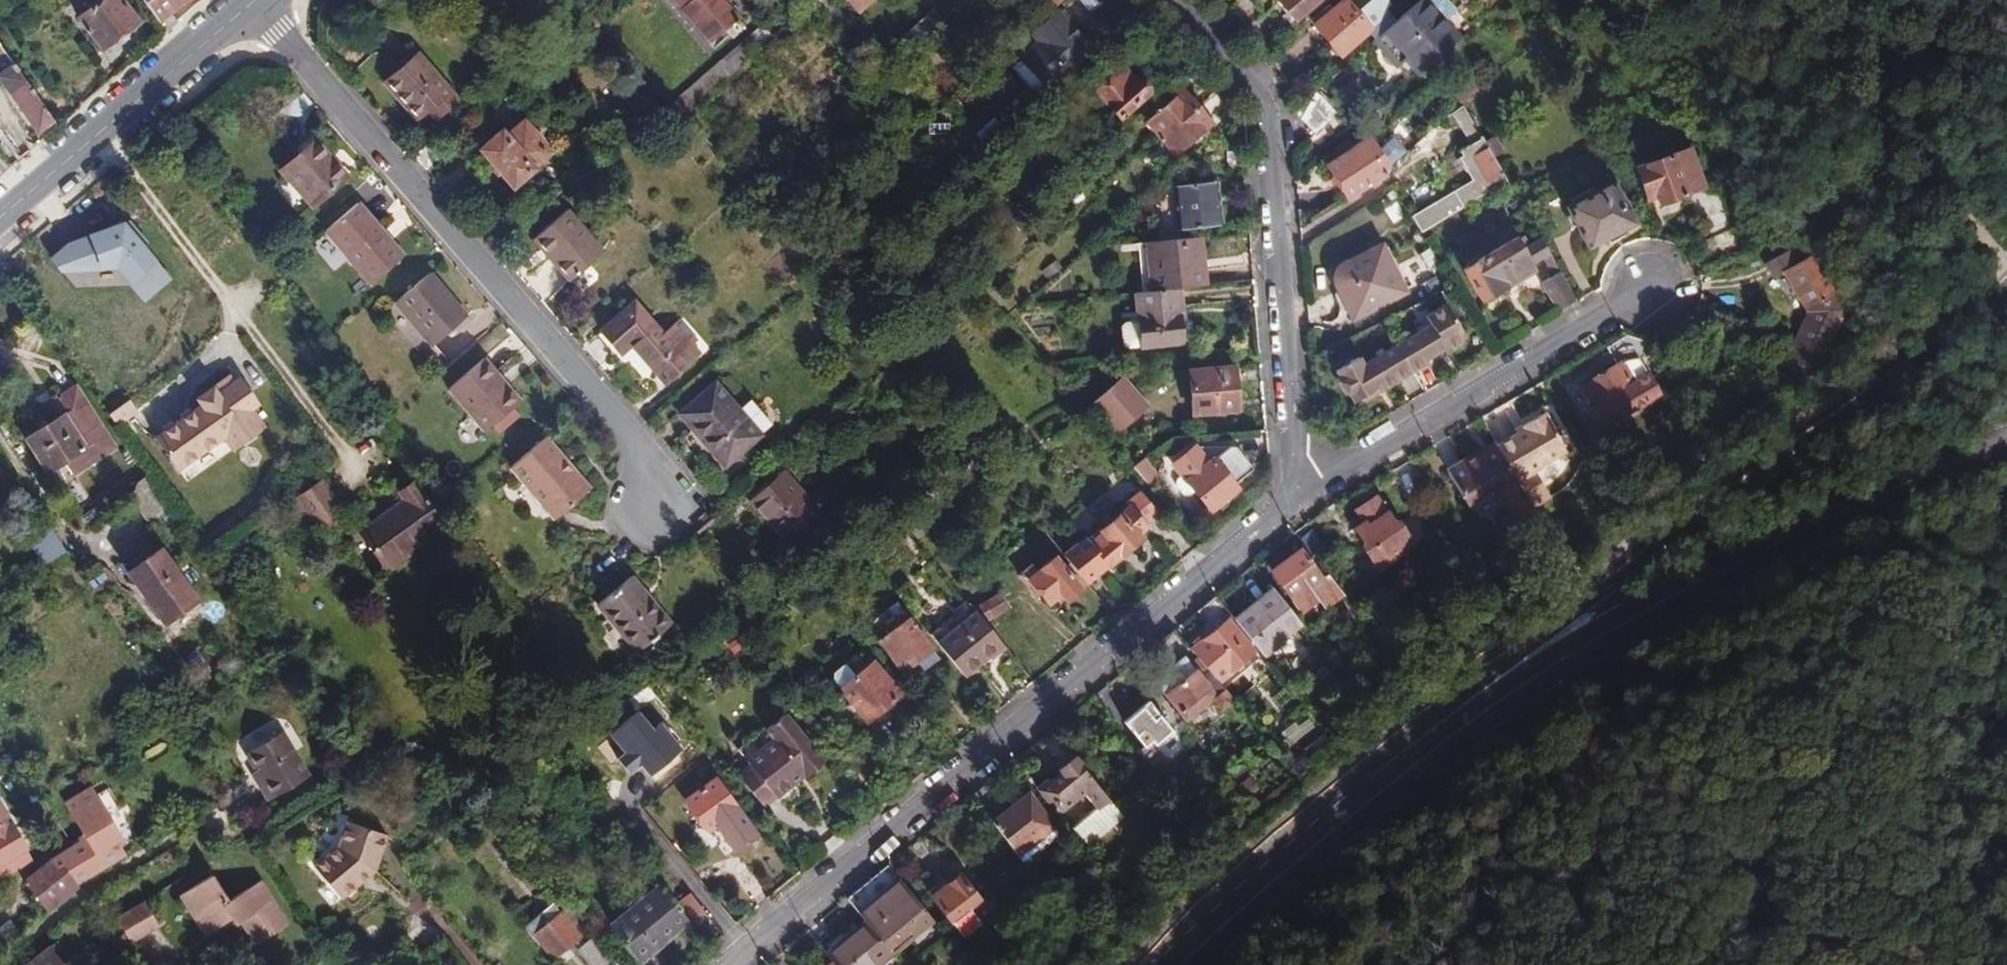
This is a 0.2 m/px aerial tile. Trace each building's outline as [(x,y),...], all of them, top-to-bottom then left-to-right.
[(101,50),(139,21),(123,0),(100,0),(77,17),(101,50)] [(157,22),(188,0),(142,0),(157,22)] [(726,29),(732,37),(744,27),(737,19),(738,18),(722,0),(674,0),(711,42),(726,29)] [(858,12),(871,0),(848,0),(858,12)] [(1294,20),(1317,0),(1277,0),(1294,20)] [(1341,57),(1372,31),(1346,0),(1342,0),(1313,24),(1341,57)] [(1419,74),(1459,38),(1445,22),(1425,0),(1421,0),(1375,41),(1398,67),(1406,60),(1419,74)] [(1445,22),(1459,11),(1449,0),(1425,0),(1445,22)] [(897,61),(944,20),(933,9),(887,49),(897,61)] [(1017,58),(1047,93),(1067,75),(1066,73),(1093,50),(1081,37),(1082,36),(1068,20),(1066,21),(1056,9),(1028,33),(1036,41),(1017,58)] [(452,21),(449,31),(464,35),(468,25),(452,21)] [(722,58),(672,101),(684,116),(773,38),(761,24),(733,48),(736,52),(730,58),(737,66),(732,70),(722,58)] [(0,45),(0,79),(38,134),(54,122),(0,45)] [(733,48),(722,58),(732,70),(737,66),(730,58),(736,52),(733,48)] [(383,82),(416,120),(429,109),(437,118),(458,101),(416,55),(383,82)] [(527,69),(519,61),(510,69),(511,70),(517,78),(527,69)] [(1148,94),(1133,76),(1132,77),(1123,67),(1094,91),(1119,119),(1148,94)] [(1462,104),(1483,86),(1474,76),(1453,94),(1462,104)] [(1183,90),(1179,84),(1166,94),(1171,100),(1183,90)] [(1213,123),(1183,90),(1171,100),(1145,123),(1175,156),(1200,134),(1213,123)] [(1337,114),(1318,92),(1295,113),(1315,134),(1337,114)] [(1422,233),(1507,181),(1462,105),(1453,113),(1471,143),(1459,150),(1462,155),(1458,157),(1472,180),(1411,216),(1422,233)] [(1213,123),(1200,134),(1205,139),(1218,128),(1213,123)] [(482,150),(512,184),(531,167),(530,167),(546,152),(523,124),(506,139),(501,133),(482,150)] [(585,158),(564,134),(548,146),(567,168),(572,163),(576,167),(585,158)] [(1381,145),(1394,161),(1407,150),(1395,134),(1381,145)] [(1349,200),(1388,176),(1390,168),(1371,138),(1327,165),(1349,200)] [(314,140),(281,169),(313,205),(346,176),(314,140)] [(1689,147),(1672,154),(1636,168),(1649,200),(1655,197),(1658,205),(1688,193),(1705,186),(1689,147)] [(1182,229),(1216,225),(1211,181),(1178,185),(1182,229)] [(1566,207),(1586,245),(1633,221),(1613,183),(1566,207)] [(324,230),(371,283),(403,255),(390,240),(387,242),(379,233),(382,231),(357,202),(324,230)] [(603,252),(567,209),(532,240),(569,282),(603,252)] [(174,279),(121,219),(65,243),(52,257),(72,286),(115,266),(146,302),(174,279)] [(1018,221),(1009,228),(1016,236),(1025,228),(1018,221)] [(387,242),(390,240),(382,231),(379,233),(387,242)] [(1180,288),(1206,286),(1201,237),(1146,243),(1151,291),(1180,288)] [(1461,271),(1480,303),(1534,271),(1529,262),(1520,247),(1515,238),(1461,271)] [(1357,267),(1386,252),(1382,245),(1352,259),(1357,267)] [(1526,245),(1520,247),(1529,262),(1534,258),(1526,245)] [(1437,260),(1428,246),(1418,253),(1426,266),(1437,260)] [(1794,347),(1825,358),(1846,307),(1809,255),(1797,263),(1788,249),(1765,263),(1774,278),(1784,273),(1808,312),(1794,347)] [(1334,284),(1335,287),(1352,321),(1406,293),(1386,252),(1357,267),(1352,259),(1348,263),(1343,265),(1339,269),(1337,273),(1335,276),(1335,280),(1334,284)] [(1552,255),(1546,258),(1554,271),(1549,274),(1553,279),(1562,273),(1552,255)] [(1062,267),(1057,262),(1048,270),(1052,276),(1062,267)] [(394,302),(431,346),(467,316),(429,272),(394,302)] [(1579,300),(1562,273),(1553,279),(1545,283),(1561,310),(1579,300)] [(1180,288),(1151,291),(1136,293),(1139,322),(1142,348),(1142,351),(1184,346),(1179,306),(1182,306),(1180,288)] [(632,299),(599,330),(620,355),(631,346),(664,385),(700,354),(692,344),(696,340),(679,321),(664,334),(632,299)] [(1399,346),(1415,372),(1430,364),(1428,360),(1449,347),(1454,348),(1463,343),(1464,338),(1467,336),(1447,305),(1427,317),(1432,325),(1399,346)] [(1142,348),(1139,322),(1125,323),(1121,327),(1123,346),(1127,350),(1142,348)] [(449,365),(467,346),(451,332),(434,350),(449,365)] [(1663,401),(1683,390),(1642,341),(1626,335),(1605,347),(1618,364),(1581,387),(1588,398),(1605,428),(1660,395),(1663,401)] [(1415,372),(1399,346),(1365,367),(1361,360),(1338,373),(1342,379),(1341,384),(1349,397),(1354,398),(1357,404),(1360,402),(1366,403),(1374,397),(1376,392),(1385,387),(1386,390),(1415,372)] [(1787,372),(1806,378),(1810,366),(1812,357),(1793,351),(1787,372)] [(1810,366),(1819,368),(1822,359),(1812,357),(1810,366)] [(497,374),(483,358),(447,389),(484,431),(515,404),(493,378),(497,374)] [(1235,367),(1189,370),(1192,413),(1238,410),(1235,367)] [(200,405),(156,436),(179,469),(227,436),(235,448),(266,427),(255,411),(265,404),(242,371),(234,376),(230,371),(194,396),(200,405)] [(520,401),(497,374),(493,378),(515,404),(520,401)] [(1146,407),(1121,378),(1094,402),(1103,412),(1119,430),(1146,407)] [(738,410),(714,383),(678,415),(724,467),(760,435),(738,410)] [(54,396),(44,403),(54,420),(24,439),(46,472),(65,459),(74,474),(115,447),(75,385),(55,398),(54,396)] [(1605,428),(1588,398),(1580,403),(1598,432),(1605,428)] [(750,400),(738,410),(760,435),(772,424),(750,400)] [(1109,439),(1119,430),(1103,412),(1093,421),(1109,439)] [(1519,434),(1498,447),(1518,481),(1568,452),(1545,413),(1523,426),(1524,428),(1526,430),(1519,434)] [(590,488),(545,436),(509,467),(554,518),(590,488)] [(1195,442),(1171,462),(1210,510),(1238,488),(1234,484),(1213,457),(1199,441),(1195,442)] [(1213,457),(1234,484),(1254,468),(1234,444),(1229,444),(1213,457)] [(1498,447),(1496,444),(1480,453),(1479,451),(1447,469),(1469,507),(1499,489),(1514,513),(1502,521),(1514,540),(1542,522),(1518,481),(1498,447)] [(1159,479),(1142,458),(1132,466),(1150,487),(1159,479)] [(821,514),(784,473),(750,504),(787,546),(821,514)] [(321,478),(295,496),(298,499),(282,510),(297,529),(311,518),(320,530),(346,511),(321,478)] [(445,524),(413,480),(397,492),(403,498),(358,531),(385,567),(445,524)] [(1080,537),(1061,553),(1086,583),(1099,572),(1098,570),(1107,563),(1108,565),(1143,535),(1140,532),(1148,525),(1145,521),(1157,511),(1140,491),(1125,503),(1126,505),(1083,541),(1080,537)] [(1356,513),(1377,499),(1374,494),(1352,508),(1356,513)] [(1403,533),(1388,512),(1387,513),(1377,499),(1356,513),(1361,521),(1354,526),(1370,550),(1382,542),(1384,545),(1403,533)] [(910,528),(918,538),(930,531),(923,520),(910,528)] [(1300,537),(1313,552),(1324,543),(1311,527),(1300,537)] [(198,600),(160,547),(127,572),(164,625),(198,600)] [(1295,554),(1297,556),(1275,574),(1304,609),(1318,597),(1328,610),(1346,596),(1327,572),(1323,575),(1302,548),(1295,554)] [(1080,588),(1054,556),(1035,572),(1029,565),(1023,570),(1048,602),(1060,592),(1066,599),(1080,588)] [(671,623),(630,576),(598,604),(597,604),(638,651),(671,623)] [(1235,619),(1263,654),(1303,622),(1274,587),(1235,619)] [(1000,591),(973,607),(976,611),(986,623),(1009,609),(1000,591)] [(1234,701),(1218,682),(1256,652),(1231,622),(1235,619),(1215,596),(1197,610),(1213,630),(1190,648),(1200,660),(1194,666),(1184,654),(1155,678),(1188,718),(1211,699),(1221,712),(1234,701)] [(787,604),(793,614),(804,607),(799,597),(787,604)] [(986,623),(976,611),(937,644),(962,676),(989,654),(985,649),(998,638),(986,623)] [(908,617),(878,639),(901,672),(917,660),(923,668),(937,658),(932,650),(908,617)] [(989,654),(1002,643),(998,638),(985,649),(989,654)] [(840,685),(867,720),(899,694),(863,649),(845,664),(853,674),(840,685)] [(853,674),(845,664),(834,673),(834,679),(840,685),(853,674)] [(1134,746),(1147,761),(1161,749),(1157,744),(1173,731),(1147,701),(1132,715),(1106,685),(1093,696),(1116,724),(1121,719),(1140,741),(1134,746)] [(682,745),(662,720),(653,727),(638,708),(608,732),(624,751),(617,756),(637,781),(682,745)] [(749,764),(737,774),(763,806),(775,796),(776,798),(793,783),(790,779),(800,772),(803,776),(804,777),(824,761),(784,712),(764,728),(772,737),(750,757),(745,760),(749,764)] [(763,727),(737,749),(742,755),(745,752),(750,757),(772,737),(764,728),(763,727)] [(1052,729),(1037,742),(1053,760),(1061,770),(1049,780),(1047,777),(1036,786),(1049,801),(1051,799),(1061,810),(1084,791),(1098,809),(1074,828),(1089,846),(1125,817),(1052,729)] [(309,775),(282,731),(244,753),(254,770),(250,773),(267,801),(309,775)] [(1298,775),(1311,765),(1303,755),(1291,766),(1298,775)] [(803,776),(800,772),(790,779),(793,783),(803,776)] [(1247,796),(1256,788),(1257,787),(1249,776),(1238,785),(1247,796)] [(732,849),(754,833),(715,777),(684,799),(706,831),(714,825),(732,849)] [(971,797),(1024,861),(1030,856),(1060,832),(1028,792),(1004,810),(983,786),(971,797)] [(34,861),(0,804),(0,881),(34,861)] [(111,848),(125,841),(113,821),(99,829),(55,857),(49,861),(41,866),(24,881),(47,910),(77,887),(68,876),(111,848)] [(314,867),(340,899),(374,869),(386,835),(347,821),(338,846),(314,867)] [(1030,856),(1024,861),(1027,865),(1033,860),(1030,856)] [(934,920),(888,865),(847,898),(866,921),(825,954),(831,962),(828,964),(878,964),(934,920)] [(232,898),(216,872),(178,896),(204,935),(235,916),(254,945),(288,924),(260,880),(232,898)] [(932,895),(952,921),(962,914),(979,900),(958,874),(932,895)] [(609,924),(639,961),(687,922),(657,885),(609,924)] [(704,913),(688,893),(677,902),(693,922),(704,913)] [(159,927),(144,900),(115,917),(131,944),(159,927)] [(968,922),(985,908),(979,900),(962,914),(968,922)] [(552,960),(581,938),(552,902),(524,925),(552,960)] [(575,913),(585,926),(595,917),(585,905),(575,913)] [(113,941),(127,963),(129,964),(137,964),(140,963),(123,933),(113,941)] [(588,964),(619,964),(593,935),(576,949),(588,964)] [(48,948),(26,964),(62,964),(48,948)]
